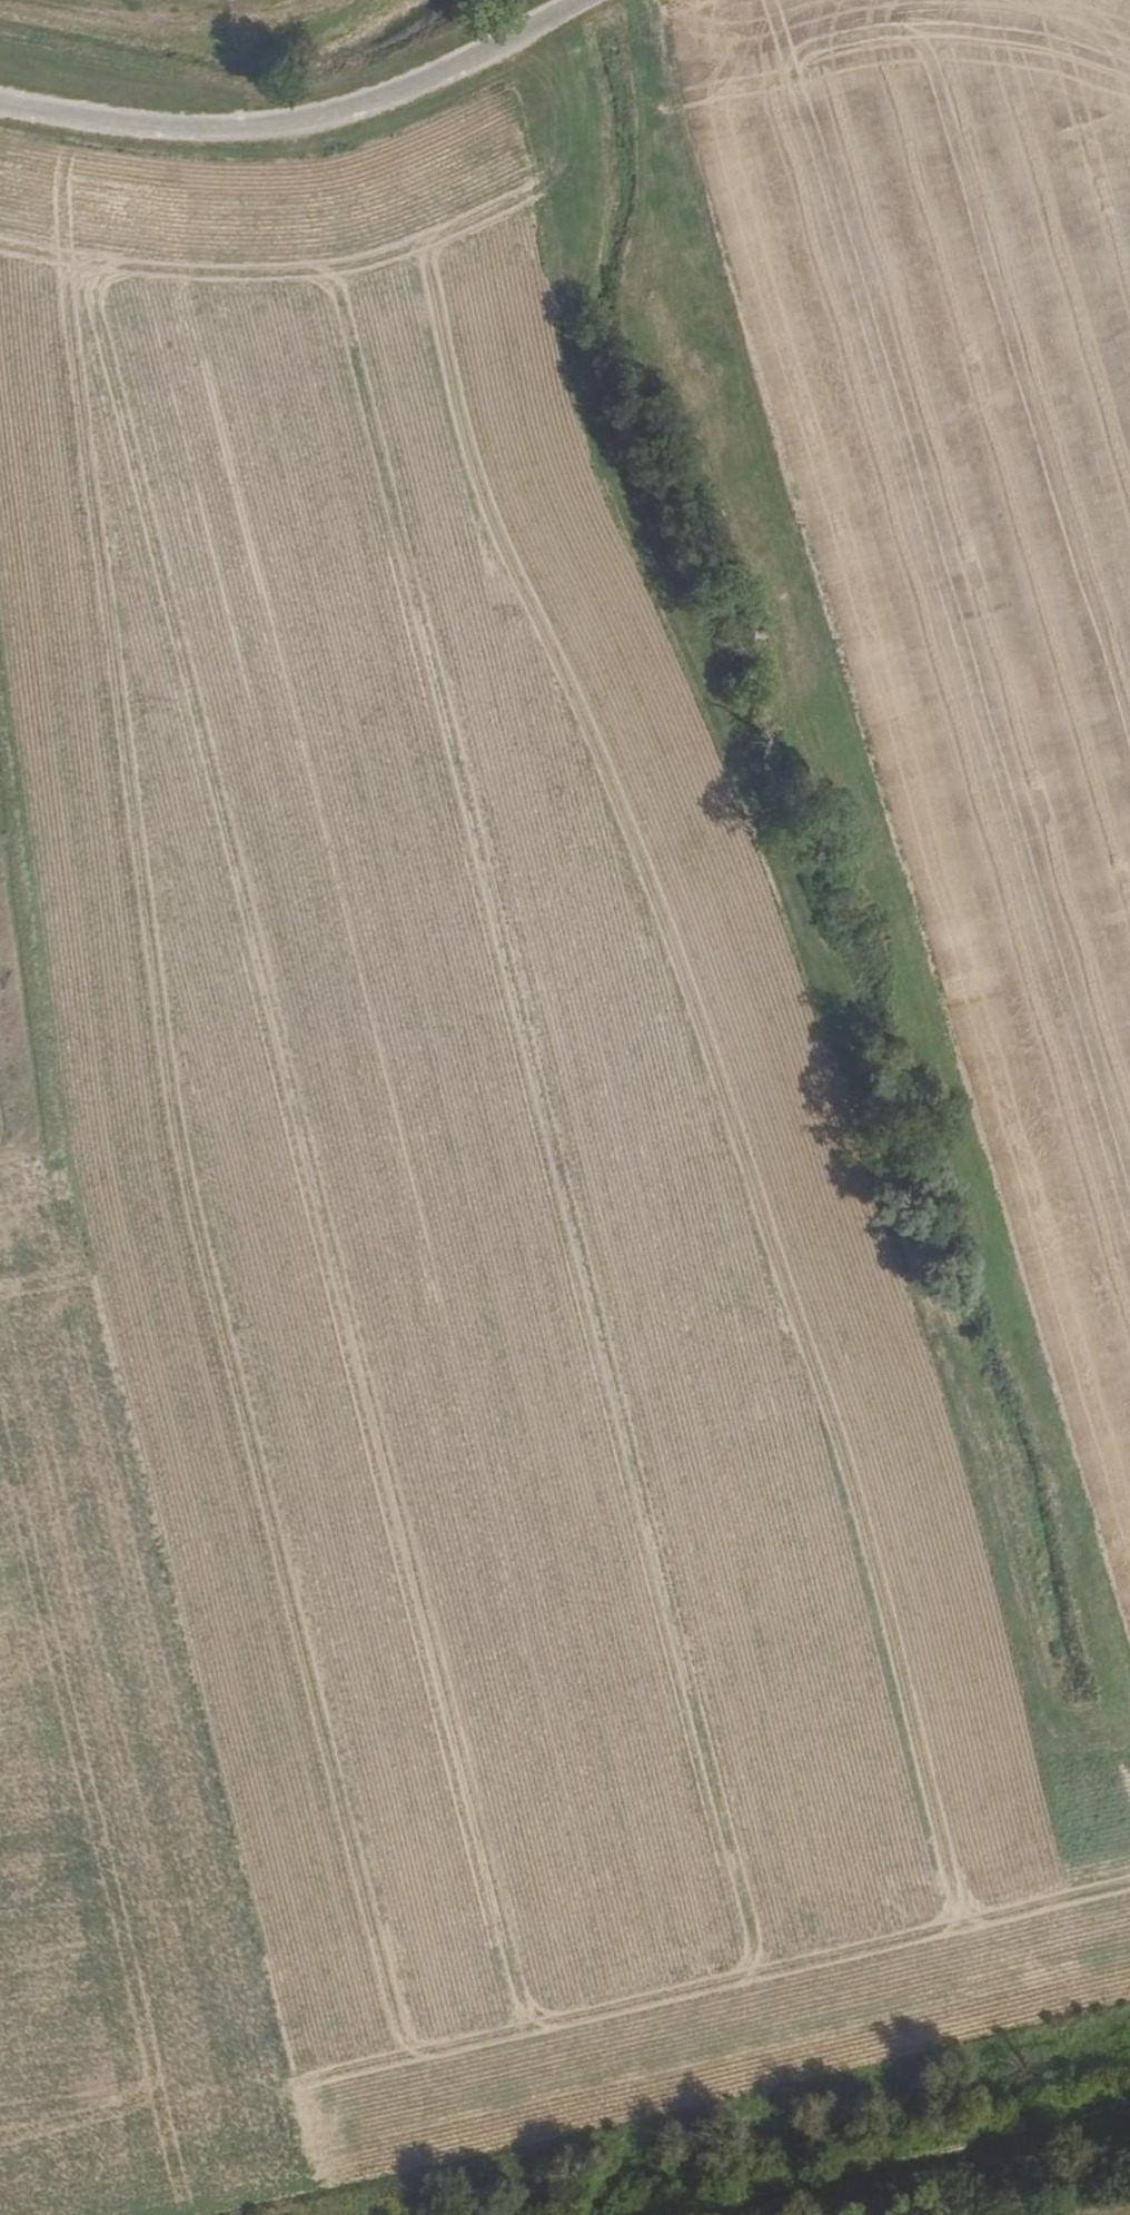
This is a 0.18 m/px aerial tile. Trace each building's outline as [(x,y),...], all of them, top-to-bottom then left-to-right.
[(631,330),(633,341),(648,337),(645,325),(631,330)]
